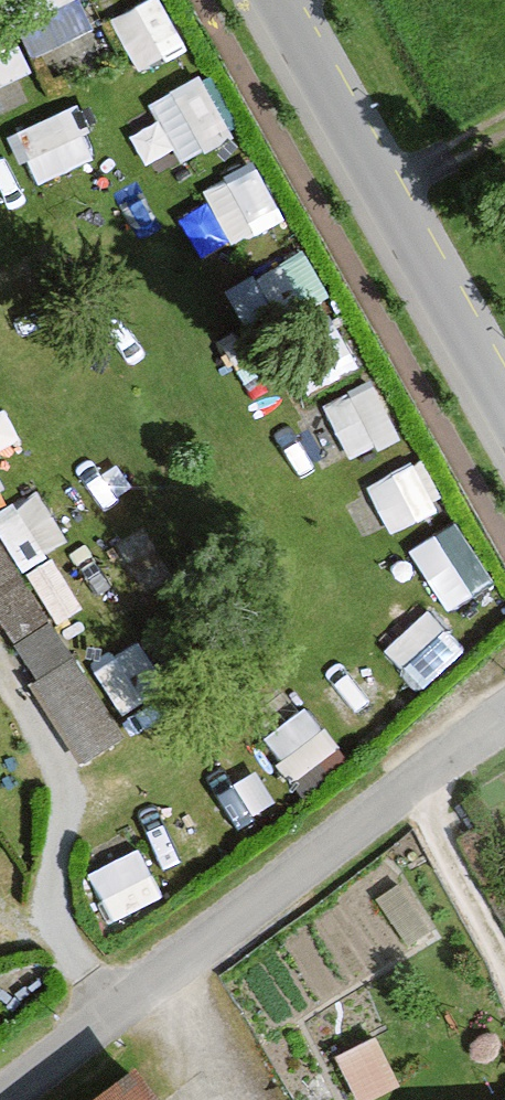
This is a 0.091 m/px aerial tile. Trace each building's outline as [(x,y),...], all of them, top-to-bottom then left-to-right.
[(37,44),(98,21),(90,0),(21,0),(37,44)] [(179,146),(235,119),(206,61),(151,89),(179,146)] [(77,94),(16,119),(50,203),(84,190),(71,159),(99,147),(77,94)] [(255,152),(207,182),(239,235),(288,205),(255,152)] [(76,738),(158,688),(111,611),(99,619),(26,502),(0,518),(0,616),(76,738)] [(453,515),(414,539),(450,598),(490,573),(453,515)] [(299,766),(339,738),(301,686),(262,715),(299,766)] [(380,1036),(340,1056),(362,1099),(377,1099),(405,1086),(380,1036)] [(150,1068),(108,1099),(174,1099),(150,1068)]
